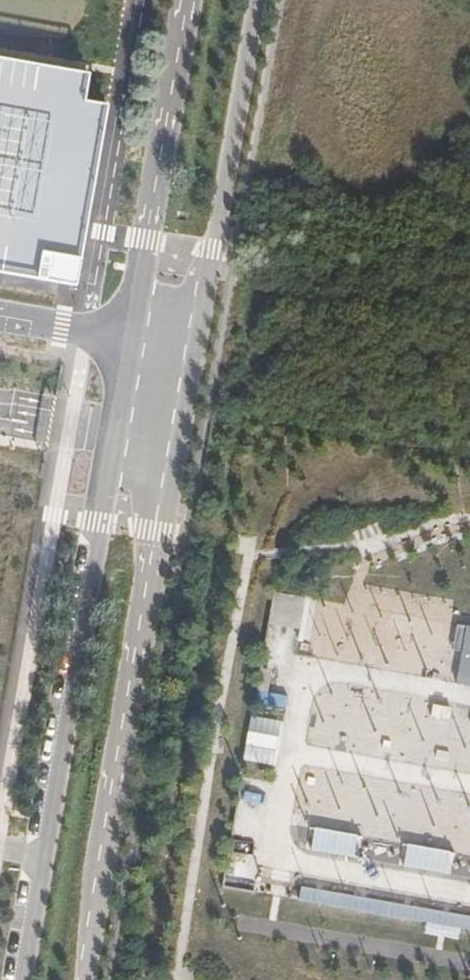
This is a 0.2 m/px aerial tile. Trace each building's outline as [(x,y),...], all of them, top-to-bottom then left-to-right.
[(0,60),(0,276),(78,289),(109,107),(83,102),(88,75),(0,60)] [(305,598),(274,593),(268,624),(300,630),(305,598)] [(468,626),(457,685),(469,687),(469,627),(468,626)] [(272,670),(260,669),(257,690),(268,692),(272,670)] [(452,709),(433,706),(431,717),(450,719),(452,709)] [(354,858),(357,837),(315,830),(310,850),(354,858)] [(453,854),(410,847),(406,867),(448,874),(453,854)] [(302,882),(300,895),(469,924),(469,912),(302,882)]
